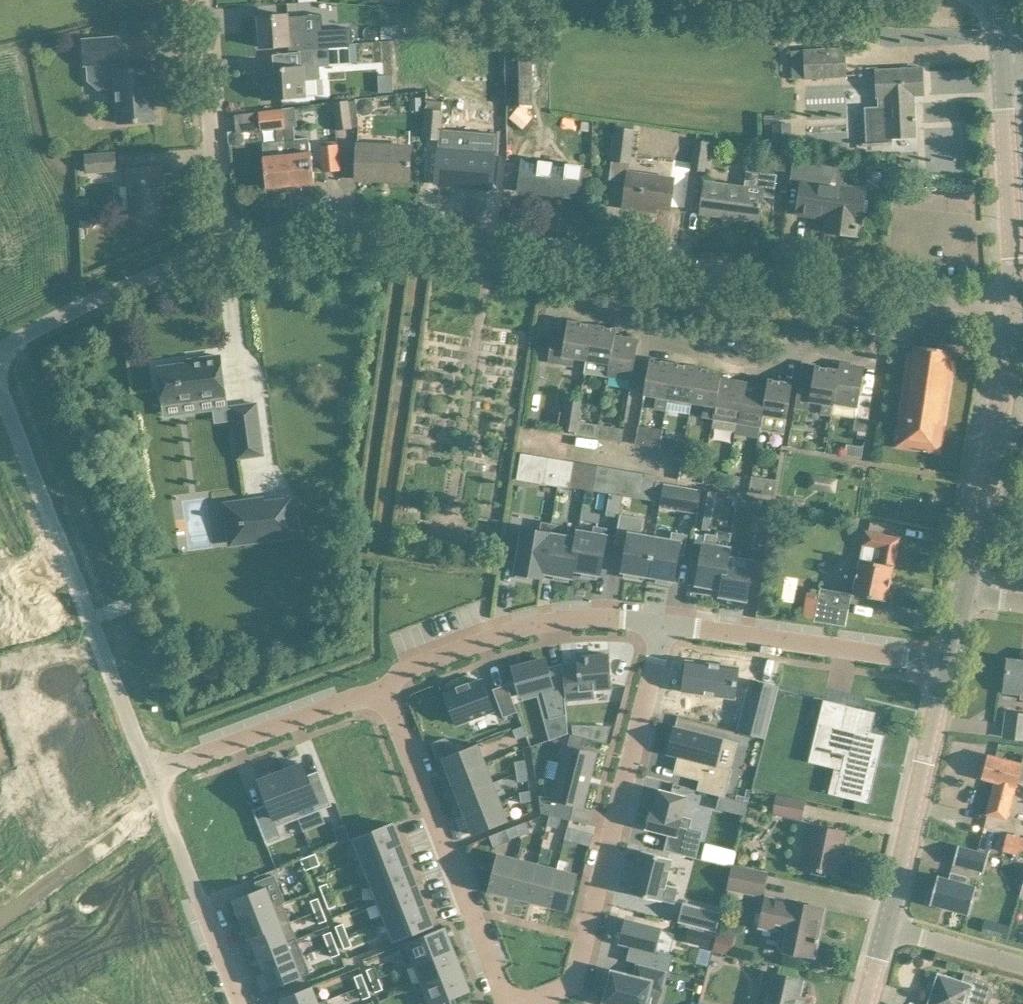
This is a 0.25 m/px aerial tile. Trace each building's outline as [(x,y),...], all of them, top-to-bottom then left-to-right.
[(260,47),(280,46),(290,45),(305,44),(305,48),(326,46),(325,23),(300,25),(299,15),(288,16),(288,14),(258,16),(260,47)] [(505,31),(506,50),(507,104),(533,104),(532,31),(505,31)] [(119,62),(117,37),(83,40),(85,64),(87,64),(88,80),(98,89),(116,88),(118,123),(154,120),(152,87),(155,87),(154,66),(118,69),(118,62),(119,62)] [(264,99),(284,98),(307,97),(305,79),(320,78),(319,65),(350,63),(348,45),(326,46),(305,48),(305,49),(299,50),(300,67),(266,69),(267,85),(263,85),(264,99)] [(846,68),(845,48),(805,50),(806,78),(846,76),(846,68)] [(876,70),(877,90),(878,106),(865,107),(866,138),(915,136),(913,95),(924,95),(922,68),(876,70)] [(421,98),(410,98),(410,110),(421,110),(421,98)] [(348,99),(334,101),(337,129),(358,126),(355,99),(348,100),(348,99)] [(427,99),(423,137),(440,138),(443,100),(427,99)] [(509,118),(527,132),(536,121),(518,107),(509,118)] [(283,112),(279,113),(259,115),(261,130),(276,129),(277,141),(263,142),(264,157),(263,157),(267,188),(290,185),(285,126),(283,112)] [(617,121),(612,160),(629,162),(635,123),(617,121)] [(772,123),(773,147),(793,146),(792,122),(772,123)] [(294,125),(285,126),(290,185),(315,183),(311,152),(310,152),(309,138),(295,139),(294,125)] [(437,163),(436,183),(453,184),(453,181),(492,184),(494,164),(494,155),(496,135),(450,131),(449,146),(439,145),(438,150),(437,163)] [(696,140),(692,169),(704,171),(708,142),(696,140)] [(336,143),(320,145),(323,172),(339,170),(336,143)] [(358,144),(357,155),(357,175),(391,176),(390,180),(408,181),(410,146),(358,144)] [(115,153),(86,155),(87,172),(116,170),(115,153)] [(802,179),(800,194),(797,213),(827,217),(825,231),(856,235),(858,222),(861,222),(865,189),(843,186),(846,161),(793,153),(790,177),(802,179)] [(522,160),(521,170),(518,190),(579,197),(583,167),(522,160)] [(128,168),(130,194),(131,214),(162,212),(160,186),(163,186),(161,166),(128,168)] [(705,181),(703,193),(701,213),(758,221),(762,195),(773,197),(777,173),(746,169),(744,187),(705,181)] [(628,172),(626,183),(624,203),(669,209),(674,178),(628,172)] [(552,336),(549,355),(548,361),(573,366),(574,358),(586,360),(592,324),(568,320),(565,338),(552,336)] [(586,360),(584,372),(608,376),(614,335),(615,335),(616,328),(592,324),(586,360)] [(614,335),(608,376),(632,380),(638,339),(615,335),(614,335)] [(908,353),(906,372),(899,418),(900,418),(895,447),(939,453),(944,424),(954,359),(950,359),(952,350),(939,348),(940,339),(928,337),(927,347),(914,345),(913,353),(908,353)] [(158,367),(161,387),(163,401),(196,397),(197,400),(226,396),(220,356),(202,358),(202,361),(158,367)] [(650,359),(644,394),(655,396),(654,408),(666,410),(674,363),(650,359)] [(839,369),(832,413),(855,417),(857,407),(858,407),(864,366),(840,362),(839,369)] [(674,363),(666,410),(690,414),(692,402),(698,367),(674,363)] [(799,381),(795,407),(809,409),(810,401),(822,403),(820,412),(831,414),(831,413),(832,413),(839,369),(815,366),(812,383),(799,381)] [(698,367),(692,402),(703,404),(701,416),(713,418),(720,378),(721,378),(722,371),(698,367)] [(720,378),(713,418),(737,422),(744,382),(721,378),(720,378)] [(768,386),(761,426),(784,430),(786,418),(787,418),(793,383),(768,379),(767,385),(768,386)] [(744,382),(737,422),(761,426),(768,386),(767,385),(744,382)] [(565,411),(563,428),(576,430),(581,400),(566,397),(564,411),(565,411)] [(257,403),(231,407),(238,458),(264,455),(257,403)] [(553,427),(561,428),(563,428),(565,411),(564,411),(556,410),(553,427)] [(855,417),(853,429),(866,432),(868,419),(855,417)] [(599,425),(597,437),(622,441),(624,429),(599,425)] [(662,435),(638,431),(635,444),(660,448),(662,435)] [(662,435),(660,448),(672,450),(674,437),(662,435)] [(549,457),(522,453),(518,477),(545,482),(549,457)] [(570,461),(549,457),(545,482),(566,486),(570,461)] [(574,461),(570,486),(582,488),(586,463),(574,461)] [(586,463),(582,488),(594,490),(598,465),(586,463)] [(598,465),(594,490),(605,492),(610,467),(598,465)] [(610,467),(605,492),(610,493),(617,494),(622,469),(610,467)] [(693,469),(681,467),(679,479),(691,482),(693,469)] [(622,469),(617,494),(623,495),(629,496),(633,471),(622,469)] [(633,471),(629,496),(641,498),(645,473),(633,471)] [(716,472),(713,485),(726,487),(728,475),(716,472)] [(806,487),(837,493),(840,479),(809,472),(806,487)] [(645,473),(641,498),(653,500),(657,476),(645,473)] [(728,475),(726,487),(738,489),(740,477),(728,475)] [(752,479),(750,491),(774,495),(776,483),(752,479)] [(701,489),(664,483),(660,506),(697,513),(701,489)] [(716,492),(701,489),(697,513),(695,526),(710,529),(716,492)] [(620,514),(623,495),(617,494),(610,493),(606,515),(619,517),(620,515),(620,514)] [(297,495),(265,500),(264,496),(223,501),(228,547),(302,537),(297,495)] [(789,496),(787,502),(802,505),(804,499),(789,496)] [(583,506),(565,506),(565,520),(583,520),(583,506)] [(638,576),(648,577),(655,537),(641,535),(643,519),(620,515),(619,517),(615,545),(627,547),(622,573),(625,573),(624,577),(637,580),(638,576)] [(757,519),(752,548),(767,551),(769,542),(773,521),(757,519)] [(773,521),(769,542),(781,544),(784,523),(773,521)] [(540,531),(522,528),(515,572),(518,573),(517,577),(530,579),(531,575),(543,577),(544,572),(552,523),(542,522),(540,531)] [(577,537),(560,534),(562,525),(552,523),(544,572),(555,574),(555,578),(568,580),(569,576),(571,577),(573,570),(578,537),(577,537)] [(578,537),(573,570),(583,572),(583,576),(596,578),(597,574),(600,574),(607,528),(594,526),(593,532),(578,530),(577,537),(578,537)] [(866,530),(859,562),(893,569),(899,538),(866,530)] [(670,540),(655,537),(648,577),(657,579),(656,583),(670,585),(670,581),(673,582),(678,555),(684,556),(687,535),(672,532),(670,540)] [(717,535),(705,533),(696,584),(700,585),(699,589),(712,591),(713,587),(721,589),(727,556),(728,556),(730,547),(716,544),(717,535)] [(728,556),(727,556),(721,589),(720,596),(729,597),(729,601),(742,603),(742,599),(746,600),(753,560),(728,556)] [(859,562),(852,594),(886,601),(893,569),(859,562)] [(849,608),(817,603),(814,620),(845,626),(849,608)] [(609,654),(577,656),(578,669),(563,670),(563,671),(565,699),(595,696),(594,688),(612,687),(609,654)] [(544,659),(514,667),(521,694),(542,689),(550,718),(567,714),(565,700),(565,699),(563,671),(563,670),(562,663),(546,667),(544,659)] [(1021,693),(1022,684),(1022,661),(1008,659),(1004,691),(1021,693)] [(681,674),(680,686),(683,686),(683,690),(735,697),(738,667),(687,661),(685,675),(681,674)] [(752,680),(739,731),(743,732),(766,738),(779,687),(752,680)] [(494,712),(483,682),(470,687),(469,685),(458,689),(459,691),(446,696),(457,726),(494,712)] [(507,683),(493,689),(503,717),(518,711),(507,683)] [(819,721),(813,746),(822,749),(821,750),(830,753),(831,751),(843,754),(834,791),(829,790),(828,793),(869,803),(873,784),(877,768),(869,766),(872,757),(877,758),(881,743),(883,743),(885,735),(882,734),(881,736),(870,734),(871,732),(876,712),(847,705),(842,727),(819,721)] [(1022,739),(1022,714),(1007,712),(1004,736),(1022,739)] [(522,726),(513,729),(517,738),(526,735),(522,726)] [(591,726),(588,738),(606,743),(610,726),(591,726)] [(673,726),(666,753),(678,756),(673,773),(699,780),(697,790),(725,797),(732,769),(731,769),(717,765),(723,739),(673,726)] [(539,795),(539,796),(541,811),(541,812),(550,815),(560,817),(570,820),(571,820),(574,805),(582,807),(596,752),(585,749),(587,738),(570,734),(568,745),(565,745),(561,762),(556,780),(552,798),(539,795)] [(456,743),(436,751),(439,759),(443,757),(459,751),(456,743)] [(459,751),(443,757),(451,777),(485,763),(477,743),(459,751)] [(990,780),(982,811),(1007,818),(1015,787),(1017,780),(1022,764),(1022,763),(988,754),(981,778),(990,780)] [(291,768),(281,772),(299,818),(320,810),(332,805),(319,770),(308,774),(303,763),(300,764),(298,760),(289,764),(291,768)] [(525,760),(516,762),(517,771),(527,770),(525,760)] [(485,763),(451,777),(458,796),(492,782),(485,763)] [(527,770),(517,771),(519,781),(528,779),(527,770)] [(268,803),(253,809),(266,844),(283,837),(278,826),(299,818),(281,772),(273,775),(271,771),(262,774),(264,778),(259,780),(268,803)] [(492,782),(458,796),(466,815),(500,801),(492,782)] [(530,790),(520,792),(522,802),(532,800),(530,790)] [(651,810),(647,827),(668,833),(664,850),(696,858),(703,831),(690,827),(692,818),(681,816),(686,796),(660,790),(654,811),(651,810)] [(777,795),(774,813),(801,818),(805,800),(777,795)] [(500,801),(466,815),(473,834),(508,821),(500,801)] [(557,827),(560,817),(550,815),(547,824),(557,827)] [(529,831),(525,822),(516,825),(520,834),(529,831)] [(355,838),(363,859),(400,844),(392,823),(355,838)] [(350,839),(345,825),(335,829),(340,843),(350,839)] [(520,834),(516,825),(510,827),(507,829),(511,838),(520,834)] [(803,866),(816,869),(836,873),(841,847),(836,846),(839,831),(819,827),(812,825),(803,866)] [(573,840),(576,828),(568,826),(565,838),(573,840)] [(1000,832),(995,848),(1019,854),(1019,853),(1022,854),(1022,839),(1000,832)] [(363,859),(371,879),(408,864),(400,844),(363,859)] [(990,870),(994,855),(963,847),(959,862),(990,870)] [(641,850),(630,893),(661,901),(661,900),(674,903),(678,888),(665,884),(671,858),(641,850)] [(320,864),(316,853),(308,856),(312,867),(320,864)] [(489,886),(488,889),(508,895),(517,859),(497,854),(493,870),(476,866),(475,870),(479,883),(489,886)] [(312,867),(308,856),(301,859),(305,870),(312,867)] [(725,900),(730,863),(693,858),(688,895),(725,900)] [(517,859),(508,895),(528,900),(537,864),(517,859)] [(557,869),(548,905),(568,910),(578,874),(566,871),(568,862),(559,859),(557,869)] [(371,879),(379,899),(416,884),(408,864),(371,879)] [(537,864),(528,900),(548,905),(557,869),(537,864)] [(734,865),(728,888),(761,896),(767,872),(736,865),(734,865)] [(971,912),(979,883),(940,873),(932,902),(971,912)] [(327,883),(320,886),(324,897),(332,894),(327,883)] [(379,899),(387,919),(424,904),(416,884),(379,899)] [(266,886),(233,899),(240,919),(274,906),(266,886)] [(336,905),(332,894),(324,897),(329,908),(336,905)] [(784,949),(793,951),(812,955),(819,921),(814,920),(817,907),(767,897),(761,926),(774,929),(776,922),(789,925),(787,932),(788,932),(784,949)] [(318,898),(311,901),(315,912),(322,909),(318,898)] [(683,902),(678,921),(717,931),(718,929),(722,912),(683,902)] [(387,919),(395,940),(432,925),(424,904),(387,919)] [(274,906),(240,919),(248,939),(250,938),(250,937),(281,925),(274,906)] [(327,920),(322,909),(315,912),(319,923),(327,920)] [(625,918),(618,943),(630,946),(626,960),(638,963),(667,970),(669,971),(673,954),(656,950),(661,928),(625,918)] [(343,923),(336,926),(340,937),(348,934),(343,923)] [(281,925),(250,937),(250,938),(256,954),(288,942),(288,941),(281,925)] [(444,927),(398,945),(407,968),(415,964),(415,963),(452,948),(444,927)] [(689,928),(685,941),(709,947),(713,934),(689,928)] [(717,931),(712,950),(728,954),(733,933),(718,929),(717,931)] [(324,934),(328,945),(336,942),(331,931),(324,934)] [(352,945),(348,934),(340,937),(344,948),(352,945)] [(288,942),(256,954),(263,971),(303,955),(297,937),(288,941),(288,942)] [(340,954),(336,942),(328,945),(332,956),(340,954)] [(452,948),(415,963),(415,964),(423,983),(423,984),(460,969),(452,948)] [(303,955),(263,971),(270,989),(310,973),(303,955)] [(604,984),(608,985),(604,1002),(612,1003),(646,1003),(650,987),(662,990),(667,970),(638,963),(634,976),(612,970),(611,973),(607,972),(604,984)] [(374,966),(367,969),(371,980),(379,977),(374,966)] [(414,986),(421,1003),(457,1003),(454,996),(469,990),(460,969),(423,984),(423,983),(414,986)] [(800,980),(766,972),(763,987),(770,989),(766,1003),(795,1003),(800,980)] [(987,1003),(988,1003),(989,1001),(991,999),(991,996),(992,995),(992,993),(992,990),(991,989),(991,986),(989,984),(989,983),(987,981),(986,981),(984,979),(982,979),(964,973),(962,980),(938,972),(927,1003),(986,1003),(987,1003)] [(362,973),(354,976),(359,987),(366,984),(362,973)] [(383,989),(379,977),(371,980),(376,992),(383,989)] [(371,996),(366,984),(359,987),(363,999),(371,996)] [(280,998),(283,1003),(317,1003),(319,1003),(319,1002),(312,985),(280,998)]
